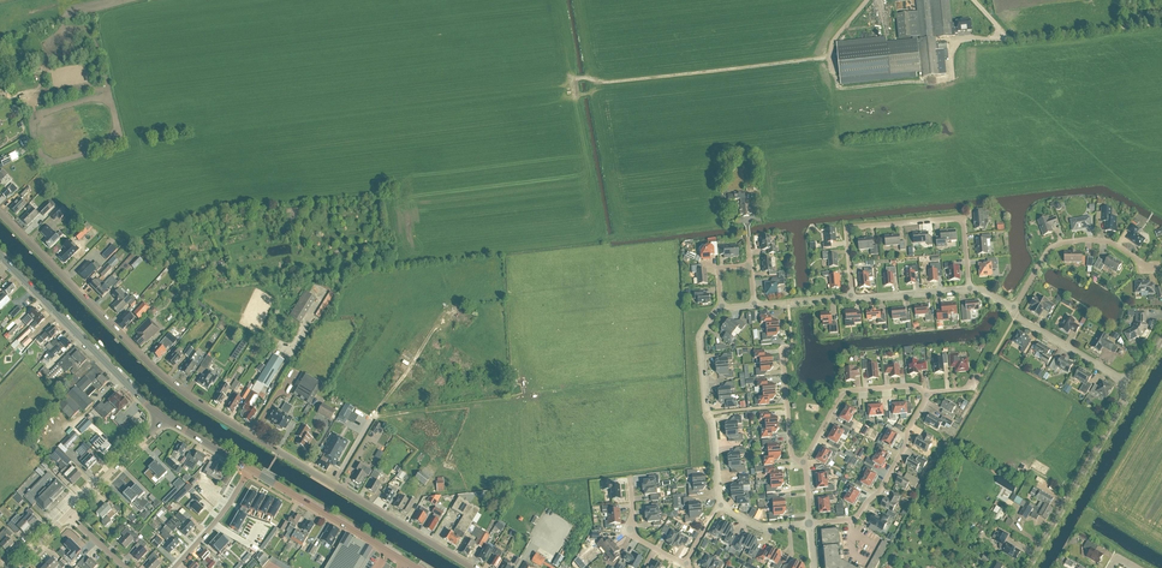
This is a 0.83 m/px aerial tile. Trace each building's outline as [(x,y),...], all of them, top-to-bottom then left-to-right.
[(837,43),(840,81),(923,73),(923,77),(939,76),(946,75),(943,50),(939,51),(936,51),(935,39),(955,37),(955,35),(958,35),(958,33),(972,31),(971,20),(956,22),(957,25),(952,25),(950,0),(916,0),(917,13),(896,15),(899,39),(920,37),(920,40),(919,40),(920,40),(917,40),(887,43),(887,38),(837,43)] [(947,42),(938,43),(939,51),(943,50),(947,50),(947,42)] [(16,105),(11,107),(15,114),(20,111),(16,105)] [(0,160),(2,165),(1,165),(2,167),(3,167),(12,162),(15,161),(12,154),(9,155),(0,160)] [(725,168),(731,172),(735,167),(728,163),(725,168)] [(30,189),(28,187),(20,195),(23,198),(28,194),(27,193),(30,189)] [(12,196),(15,193),(9,188),(7,190),(10,194),(12,196)] [(735,193),(734,193),(734,199),(740,199),(740,204),(741,210),(739,210),(740,215),(743,215),(743,217),(748,216),(748,215),(751,214),(751,209),(749,209),(749,203),(747,203),(746,198),(744,198),(743,192),(741,192),(735,193)] [(10,209),(16,215),(25,206),(19,200),(10,209)] [(44,217),(52,209),(47,204),(39,212),(44,217)] [(29,212),(21,220),(27,226),(38,215),(32,209),(33,208),(30,205),(26,209),(29,212)] [(55,221),(58,218),(61,221),(65,216),(64,215),(66,213),(65,211),(66,211),(61,206),(50,217),(55,221)] [(1105,231),(1115,232),(1116,218),(1111,218),(1111,208),(1102,208),(1101,222),(1106,222),(1105,231)] [(988,223),(988,220),(987,213),(974,214),(975,221),(974,222),(974,225),(975,225),(975,229),(982,229),(985,230),(988,223)] [(1058,225),(1055,218),(1048,220),(1047,218),(1038,221),(1043,236),(1053,233),(1051,228),(1058,225)] [(1077,220),(1071,221),(1073,230),(1078,230),(1081,229),(1091,227),(1089,218),(1082,219),(1082,218),(1077,219),(1077,220)] [(74,236),(79,242),(93,229),(87,223),(74,236)] [(1127,239),(1139,247),(1145,240),(1137,234),(1139,230),(1132,224),(1128,230),(1131,233),(1127,239)] [(43,242),(49,249),(63,235),(60,233),(57,236),(47,227),(41,233),(47,239),(43,242)] [(823,243),(823,248),(832,247),(831,243),(836,242),(835,229),(825,230),(826,243),(823,243)] [(955,230),(940,232),(941,238),(936,238),(937,248),(946,247),(946,241),(956,241),(955,230)] [(928,243),(929,246),(932,245),(932,237),(928,237),(928,233),(914,234),(914,244),(928,243)] [(899,235),(885,236),(886,246),(900,245),(900,251),(905,250),(905,242),(900,242),(899,235)] [(982,240),(976,241),(978,255),(987,254),(987,253),(988,251),(989,250),(988,249),(987,248),(986,240),(991,240),(991,235),(982,235),(982,240)] [(769,237),(760,238),(761,250),(768,250),(768,254),(775,254),(775,247),(770,247),(770,243),(771,242),(771,241),(771,240),(771,239),(770,239),(769,237)] [(872,238),(866,238),(866,240),(858,241),(859,250),(870,249),(871,255),(878,255),(878,246),(873,246),(872,238)] [(67,249),(58,257),(62,261),(62,262),(63,263),(64,263),(65,264),(77,252),(80,248),(70,240),(64,246),(67,249)] [(715,243),(711,244),(711,246),(706,247),(705,247),(704,246),(702,247),(699,249),(700,251),(701,253),(700,253),(701,258),(703,260),(710,260),(709,256),(710,255),(714,255),(713,251),(716,251),(715,243)] [(730,257),(738,256),(737,246),(728,247),(727,244),(718,245),(719,254),(723,254),(724,258),(730,258),(730,257)] [(688,252),(686,257),(694,260),(695,257),(695,255),(688,252)] [(838,259),(837,255),(832,255),(832,252),(822,252),(823,260),(828,260),(829,268),(838,267),(837,259),(838,259)] [(1080,262),(1082,262),(1082,253),(1065,253),(1065,263),(1075,262),(1076,264),(1078,264),(1079,264),(1080,262)] [(1105,263),(1099,259),(1094,267),(1101,271),(1104,265),(1116,273),(1118,270),(1119,271),(1121,267),(1120,267),(1122,264),(1117,261),(1114,259),(1114,260),(1109,257),(1105,263)] [(770,258),(762,259),(763,265),(763,268),(763,272),(769,272),(769,276),(776,275),(776,271),(771,271),(771,267),(775,267),(774,259),(770,259),(770,258)] [(997,269),(996,259),(987,260),(987,263),(981,264),(979,266),(980,275),(982,276),(992,276),(992,269),(997,269)] [(78,273),(85,281),(95,270),(97,272),(101,268),(96,262),(92,266),(88,262),(83,267),(84,268),(78,273)] [(959,275),(959,267),(954,267),(954,263),(944,264),(945,269),(949,269),(949,273),(950,281),(959,280),(959,276),(959,275)] [(931,270),(928,271),(929,283),(938,282),(937,272),(941,271),(940,264),(931,265),(931,270)] [(108,265),(99,274),(102,277),(102,276),(104,277),(112,269),(108,265)] [(707,284),(706,270),(702,270),(701,265),(691,266),(692,274),(696,273),(697,279),(694,279),(693,280),(694,284),(697,284),(697,285),(707,284)] [(157,266),(152,271),(157,277),(163,271),(157,266)] [(909,272),(906,272),(907,284),(915,284),(915,273),(918,273),(917,266),(908,267),(909,272)] [(872,268),(864,269),(864,274),(863,274),(863,275),(859,275),(859,280),(860,279),(860,288),(864,288),(869,288),(869,278),(873,278),(872,268)] [(886,274),(884,274),(885,286),(893,285),(892,275),(896,275),(895,268),(886,268),(886,274)] [(897,268),(897,288),(906,288),(906,268),(897,268)] [(832,272),(825,273),(822,273),(823,277),(830,276),(830,280),(829,281),(830,284),(831,289),(837,289),(837,290),(838,290),(838,289),(840,289),(839,280),(840,280),(839,275),(832,276),(832,272)] [(104,284),(95,292),(102,298),(107,294),(110,290),(109,289),(112,287),(115,290),(122,283),(119,280),(117,282),(111,276),(104,284)] [(783,278),(772,279),(772,283),(765,283),(765,292),(764,294),(767,297),(769,295),(777,294),(777,287),(778,286),(784,285),(783,278)] [(874,278),(875,291),(884,291),(883,278),(874,278)] [(94,281),(90,286),(95,292),(104,284),(101,281),(101,282),(98,279),(95,282),(94,281)] [(1135,287),(1135,294),(1141,293),(1141,297),(1148,297),(1148,292),(1149,292),(1149,294),(1155,294),(1154,285),(1150,285),(1150,282),(1135,283),(1135,287)] [(0,299),(0,298),(0,311),(10,301),(6,298),(8,296),(15,289),(10,284),(3,291),(4,292),(2,294),(4,296),(0,299)] [(111,308),(118,314),(128,304),(131,307),(137,301),(133,296),(129,299),(125,294),(124,295),(119,290),(113,296),(118,301),(111,308)] [(709,298),(709,295),(702,295),(702,291),(693,292),(694,299),(697,299),(697,304),(702,303),(702,305),(707,304),(707,303),(709,303),(709,300),(710,299),(709,298)] [(305,292),(290,316),(301,324),(316,299),(305,292)] [(156,294),(146,304),(150,308),(160,298),(156,294)] [(321,294),(308,313),(312,316),(325,297),(321,294)] [(1038,300),(1035,298),(1030,305),(1033,307),(1031,312),(1040,317),(1044,310),(1050,314),(1054,306),(1048,303),(1049,302),(1040,297),(1038,300)] [(975,302),(965,303),(966,308),(962,309),(963,322),(971,322),(970,311),(979,311),(979,307),(981,304),(979,302),(977,302),(976,301),(975,302)] [(150,309),(144,303),(133,314),(140,320),(150,309)] [(955,315),(955,314),(956,314),(956,304),(955,304),(954,303),(951,303),(951,304),(947,305),(946,304),(943,304),(943,305),(942,305),(942,311),(937,312),(938,320),(949,319),(949,315),(950,315),(955,315)] [(931,311),(928,312),(927,306),(915,307),(916,319),(925,318),(926,321),(932,321),(931,311)] [(905,308),(892,309),(893,319),(902,319),(902,322),(906,322),(910,321),(910,314),(906,314),(905,308)] [(40,314),(35,309),(22,321),(27,326),(33,320),(33,321),(40,314)] [(861,322),(861,312),(856,313),(856,310),(846,311),(846,320),(845,320),(846,327),(855,327),(855,323),(861,322)] [(886,323),(885,315),(880,315),(880,310),(876,311),(876,310),(872,310),(872,311),(867,312),(867,320),(868,320),(869,321),(872,321),(872,320),(877,319),(878,324),(886,323)] [(779,323),(775,319),(772,320),(772,319),(768,316),(767,311),(760,312),(760,316),(760,324),(765,323),(766,329),(778,327),(778,325),(779,323)] [(830,316),(829,312),(820,313),(821,322),(823,322),(823,325),(829,325),(830,333),(838,333),(837,323),(832,324),(831,316),(830,316)] [(121,322),(118,325),(123,330),(133,320),(128,315),(126,313),(119,320),(121,322)] [(1146,313),(1136,313),(1136,325),(1135,325),(1133,327),(1134,328),(1124,334),(1129,342),(1139,336),(1142,338),(1144,334),(1144,335),(1145,334),(1145,333),(1146,332),(1146,331),(1147,331),(1146,330),(1148,326),(1146,325),(1146,313)] [(35,322),(31,326),(10,346),(14,350),(20,344),(31,332),(32,333),(36,330),(35,329),(35,328),(38,325),(38,326),(45,319),(40,314),(33,321),(35,322)] [(1084,326),(1087,319),(1082,316),(1079,323),(1084,326)] [(1062,325),(1062,326),(1060,329),(1068,334),(1070,330),(1076,333),(1080,327),(1074,324),(1075,322),(1067,317),(1064,322),(1063,322),(1061,324),(1062,325)] [(139,336),(134,341),(140,348),(146,343),(152,338),(160,331),(148,319),(135,332),(139,336)] [(734,321),(731,320),(725,320),(726,322),(724,325),(734,332),(737,335),(745,325),(739,320),(739,321),(734,321)] [(10,337),(19,328),(13,322),(6,330),(9,332),(7,334),(5,336),(8,339),(10,337)] [(734,332),(724,325),(722,327),(720,327),(721,333),(725,336),(722,339),(730,345),(734,339),(731,336),(734,332)] [(40,338),(40,339),(37,341),(41,345),(43,342),(44,342),(48,338),(49,340),(51,340),(52,339),(58,333),(57,332),(57,331),(56,330),(55,330),(53,327),(49,330),(48,330),(40,338)] [(761,334),(762,342),(761,342),(761,345),(772,344),(771,341),(770,341),(773,337),(773,336),(776,336),(780,332),(778,330),(778,327),(766,329),(766,334),(761,334)] [(1020,350),(1021,351),(1021,352),(1024,354),(1031,341),(1029,339),(1029,338),(1019,332),(1013,342),(1021,347),(1020,350)] [(1108,338),(1099,333),(1091,347),(1100,352),(1103,347),(1110,352),(1110,351),(1115,354),(1118,348),(1114,345),(1107,340),(1108,338)] [(32,342),(28,338),(21,344),(25,348),(32,342)] [(159,345),(152,353),(153,354),(152,354),(155,356),(159,359),(163,354),(164,355),(166,351),(165,351),(169,347),(170,348),(174,345),(173,345),(170,342),(166,338),(159,345)] [(1121,338),(1117,344),(1123,348),(1125,345),(1121,338)] [(51,345),(54,348),(47,355),(52,360),(61,351),(64,348),(66,351),(68,349),(69,349),(69,348),(71,346),(65,339),(60,344),(56,340),(51,345)] [(1,349),(4,352),(10,346),(6,343),(1,349)] [(1039,344),(1036,348),(1033,346),(1031,349),(1043,356),(1040,361),(1047,365),(1052,357),(1048,355),(1050,351),(1047,349),(1047,348),(1044,347),(1039,344)] [(67,356),(45,378),(51,384),(63,372),(65,374),(71,369),(73,370),(70,373),(73,376),(65,384),(71,391),(96,366),(96,365),(95,366),(96,364),(90,358),(88,360),(89,359),(86,356),(85,357),(86,356),(83,353),(83,354),(82,354),(83,353),(80,350),(79,351),(80,350),(76,347),(68,355),(68,354),(66,355),(67,356)] [(183,355),(188,358),(194,350),(189,347),(183,355)] [(177,361),(183,354),(176,348),(172,353),(174,354),(168,362),(174,367),(178,362),(177,361)] [(761,351),(754,352),(754,359),(756,359),(757,364),(759,364),(772,362),(772,360),(773,358),(768,354),(765,355),(765,354),(764,353),(764,351),(761,351)] [(182,372),(188,377),(194,369),(193,368),(195,365),(194,364),(200,356),(194,352),(188,360),(190,362),(188,364),(182,372)] [(717,359),(713,364),(715,365),(715,368),(728,366),(727,361),(732,361),(731,353),(723,354),(723,355),(720,359),(717,359)] [(274,355),(257,382),(264,387),(267,389),(284,361),(274,355)] [(943,359),(933,360),(934,369),(935,373),(938,373),(938,374),(940,374),(941,373),(944,373),(943,365),(947,364),(947,355),(942,355),(943,359)] [(958,355),(950,355),(951,367),(956,367),(956,372),(968,371),(968,367),(968,363),(967,363),(967,359),(959,360),(958,355)] [(1073,364),(1061,358),(1058,364),(1053,361),(1049,368),(1056,372),(1059,368),(1068,373),(1073,364)] [(868,380),(878,379),(877,364),(867,365),(867,361),(862,361),(863,370),(868,370),(868,380)] [(909,375),(919,374),(918,371),(927,371),(926,362),(918,363),(917,361),(908,362),(909,375)] [(760,369),(755,369),(756,377),(764,376),(767,372),(767,371),(770,371),(774,367),(772,365),(772,362),(759,364),(760,369)] [(260,374),(265,368),(261,364),(256,370),(260,374)] [(899,371),(900,370),(900,365),(890,366),(890,367),(884,367),(885,374),(891,374),(891,378),(900,377),(899,371)] [(96,366),(71,391),(72,391),(66,397),(80,411),(81,410),(83,413),(93,404),(88,398),(96,390),(98,392),(110,380),(107,377),(106,378),(108,376),(105,373),(103,375),(104,374),(101,371),(100,372),(101,371),(98,368),(98,369),(97,369),(98,368),(96,366)] [(728,366),(715,368),(715,370),(714,372),(719,376),(719,380),(733,379),(733,371),(728,372),(728,366)] [(854,368),(845,369),(845,373),(844,374),(844,377),(846,378),(846,381),(855,381),(855,377),(860,376),(860,369),(854,370),(854,368)] [(1080,368),(1074,378),(1084,384),(1079,391),(1086,395),(1092,385),(1088,383),(1092,376),(1080,368)] [(1039,370),(1036,375),(1041,378),(1044,372),(1039,370)] [(205,377),(203,375),(197,383),(208,390),(212,383),(214,384),(219,377),(209,371),(205,377)] [(1027,371),(1024,375),(1030,380),(1033,375),(1027,371)] [(303,373),(291,394),(310,405),(322,385),(303,373)] [(774,388),(775,387),(771,383),(768,383),(766,382),(766,379),(756,380),(757,388),(759,387),(759,393),(762,392),(774,391),(774,388)] [(723,387),(720,388),(716,392),(717,394),(718,396),(730,395),(730,390),(734,390),(734,382),(726,383),(726,384),(723,387)] [(1099,387),(1095,385),(1091,392),(1097,396),(1099,394),(1106,398),(1109,392),(1110,393),(1113,388),(1108,385),(1102,382),(1099,387)] [(217,393),(218,394),(214,402),(220,406),(225,397),(224,397),(226,392),(227,393),(230,388),(223,383),(217,393)] [(240,398),(244,401),(253,387),(249,384),(240,398)] [(210,407),(219,388),(211,385),(208,392),(203,404),(210,407)] [(774,391),(762,392),(762,398),(758,398),(758,405),(768,404),(768,402),(770,400),(772,400),(776,395),(775,394),(774,391)] [(246,406),(242,412),(241,414),(240,415),(241,417),(242,418),(244,419),(243,420),(249,424),(257,412),(254,410),(256,407),(253,405),(258,396),(252,393),(244,405),(246,406)] [(102,402),(94,409),(104,419),(115,409),(119,413),(115,417),(117,419),(115,421),(120,426),(127,419),(122,414),(120,412),(128,405),(126,403),(127,402),(124,400),(122,399),(121,400),(119,397),(120,397),(118,395),(118,396),(116,394),(111,400),(110,398),(107,401),(108,402),(105,406),(102,402)] [(237,394),(235,396),(231,401),(226,409),(233,413),(238,405),(237,404),(240,399),(238,398),(240,395),(237,394)] [(730,395),(718,396),(718,399),(717,401),(721,404),(725,408),(736,407),(735,400),(731,400),(730,395)] [(80,411),(66,397),(56,406),(70,420),(80,411)] [(942,406),(941,408),(948,412),(946,416),(953,420),(955,416),(951,414),(956,406),(952,404),(950,402),(949,402),(945,400),(944,402),(943,403),(942,405),(942,406)] [(899,403),(892,404),(893,412),(889,413),(890,420),(896,419),(896,415),(900,415),(899,403)] [(907,403),(899,403),(900,415),(907,414),(907,415),(911,415),(911,408),(907,408),(907,403)] [(346,404),(339,416),(348,420),(354,409),(346,404)] [(335,412),(323,405),(318,413),(330,421),(335,412)] [(876,405),(868,406),(869,413),(865,414),(866,421),(870,421),(869,417),(876,416),(876,405)] [(883,405),(876,405),(876,416),(884,416),(884,419),(887,419),(887,412),(883,412),(883,405)] [(842,412),(853,418),(856,411),(846,406),(842,412)] [(278,424),(287,409),(284,407),(281,411),(276,407),(269,419),(278,424)] [(290,410),(287,409),(278,424),(277,425),(278,426),(277,427),(281,430),(282,429),(283,429),(284,427),(286,428),(292,417),(287,415),(290,410)] [(62,424),(67,419),(59,411),(54,415),(62,424)] [(310,417),(323,424),(325,421),(323,420),(324,417),(312,412),(310,417)] [(769,412),(767,412),(759,413),(760,421),(764,420),(765,425),(777,424),(777,421),(778,420),(774,416),(771,416),(769,415),(769,412)] [(851,429),(854,424),(850,422),(853,418),(842,412),(839,418),(846,422),(844,426),(851,429)] [(940,421),(930,415),(925,423),(938,430),(940,426),(944,428),(946,424),(951,427),(953,423),(943,417),(940,421)] [(733,418),(730,422),(727,422),(723,427),(725,428),(725,431),(737,430),(737,424),(741,424),(741,417),(733,417),(733,418)] [(371,432),(377,435),(378,433),(381,435),(385,429),(382,427),(376,423),(371,432)] [(82,435),(88,429),(82,424),(76,429),(82,435)] [(777,424),(765,425),(765,430),(761,431),(761,438),(771,437),(771,435),(772,433),(775,433),(779,428),(777,427),(777,424)] [(894,429),(887,425),(885,428),(889,430),(885,437),(896,442),(899,436),(892,432),(894,429)] [(310,431),(307,429),(302,426),(296,436),(299,439),(296,444),(305,449),(308,444),(309,445),(312,439),(307,436),(310,431)] [(842,431),(834,427),(830,433),(840,438),(842,435),(846,437),(850,431),(843,428),(842,431)] [(40,429),(35,434),(40,438),(45,433),(40,429)] [(737,430),(725,431),(725,433),(724,435),(728,439),(731,439),(735,442),(743,442),(742,434),(738,435),(737,430)] [(74,431),(68,437),(73,442),(79,436),(74,431)] [(840,438),(830,433),(827,439),(834,443),(833,447),(839,450),(842,444),(838,442),(840,438)] [(923,439),(919,437),(914,445),(927,452),(932,444),(929,442),(933,437),(926,433),(923,439)] [(323,452),(315,465),(326,472),(330,465),(334,467),(338,460),(337,460),(338,458),(339,458),(342,454),(341,454),(343,450),(344,451),(347,445),(348,442),(342,439),(340,441),(339,440),(340,438),(333,434),(324,450),(325,450),(324,452),(323,452)] [(32,438),(37,444),(41,441),(35,435),(32,438)] [(896,442),(885,437),(882,443),(878,441),(876,444),(878,445),(883,447),(884,444),(892,449),(896,442)] [(93,447),(97,451),(99,449),(104,454),(111,447),(106,442),(105,443),(101,439),(93,447)] [(773,443),(769,440),(762,441),(762,448),(767,448),(767,453),(780,452),(779,449),(781,447),(776,444),(773,444),(773,443)] [(70,446),(64,441),(60,445),(66,450),(70,446)] [(187,448),(180,444),(176,449),(171,457),(175,459),(177,455),(182,457),(184,454),(183,453),(187,448)] [(88,470),(96,462),(90,456),(86,452),(89,450),(84,445),(76,453),(82,458),(79,461),(82,464),(88,470)] [(878,445),(876,448),(880,450),(876,456),(886,462),(890,456),(883,451),(884,448),(883,447),(878,445)] [(819,454),(829,460),(831,456),(835,458),(838,452),(831,449),(830,452),(822,447),(819,454)] [(736,449),(732,453),(729,453),(726,458),(727,459),(727,462),(740,461),(739,455),(744,455),(743,448),(736,448),(736,449)] [(856,454),(862,457),(865,451),(860,448),(856,454)] [(73,485),(81,477),(69,465),(72,462),(59,450),(51,457),(57,463),(61,459),(62,461),(59,464),(61,466),(59,467),(62,471),(60,473),(73,485)] [(768,458),(763,458),(764,466),(772,465),(775,461),(778,460),(782,456),(780,454),(780,452),(767,453),(768,458)] [(190,456),(190,457),(184,466),(193,471),(199,462),(203,464),(206,458),(197,453),(194,459),(190,456)] [(829,460),(819,454),(815,460),(825,466),(826,467),(829,465),(832,461),(829,460)] [(886,462),(876,456),(873,461),(868,458),(865,462),(874,467),(875,464),(883,468),(886,462)] [(910,458),(906,465),(917,471),(919,467),(923,469),(927,463),(919,458),(917,462),(910,458)] [(740,461),(727,462),(728,465),(726,466),(731,470),(734,470),(738,473),(738,474),(746,473),(745,465),(740,466),(740,461)] [(167,473),(155,462),(155,463),(153,466),(152,465),(150,467),(151,468),(150,469),(150,468),(149,469),(149,470),(145,474),(152,480),(154,478),(158,482),(162,478),(163,479),(162,478),(167,473)] [(207,473),(206,475),(215,480),(217,482),(219,482),(220,482),(221,481),(222,480),(225,474),(226,472),(225,471),(224,470),(222,468),(215,464),(215,465),(210,462),(204,472),(207,473)] [(357,472),(352,481),(359,485),(361,481),(362,481),(366,475),(369,477),(372,471),(367,468),(358,463),(354,469),(357,472)] [(174,472),(179,475),(182,469),(177,466),(174,472)] [(871,472),(872,469),(866,466),(863,471),(866,473),(864,477),(874,483),(878,477),(871,472)] [(774,467),(772,467),(764,468),(765,476),(770,475),(770,480),(782,479),(782,476),(783,475),(779,471),(778,471),(774,467)] [(373,481),(367,490),(374,494),(380,484),(376,482),(380,474),(381,475),(383,472),(376,468),(374,472),(374,471),(369,479),(373,481)] [(698,474),(694,471),(694,470),(686,471),(687,478),(692,478),(692,483),(705,482),(704,479),(706,478),(701,474),(698,474)] [(827,481),(827,480),(827,477),(831,476),(830,470),(823,471),(824,474),(815,475),(816,482),(827,481)] [(23,477),(25,479),(28,476),(32,480),(35,477),(29,471),(23,477)] [(400,472),(396,477),(402,481),(405,475),(400,472)] [(420,472),(414,479),(425,487),(430,480),(420,472)] [(44,510),(64,490),(63,489),(63,488),(48,473),(24,498),(33,507),(36,503),(44,510)] [(899,477),(898,480),(896,484),(906,490),(908,485),(915,489),(920,481),(907,474),(904,480),(899,477)] [(642,489),(659,487),(659,484),(655,485),(655,481),(657,481),(656,476),(648,477),(649,481),(643,481),(643,486),(642,486),(642,489)] [(750,486),(749,476),(739,477),(739,480),(735,484),(732,484),(728,489),(730,490),(730,493),(743,492),(742,487),(750,486)] [(864,477),(862,480),(861,483),(857,481),(855,484),(862,488),(863,485),(871,489),(874,483),(864,477)] [(1005,489),(1009,482),(1000,477),(996,483),(1005,489)] [(770,485),(766,486),(766,493),(774,493),(778,488),(780,488),(784,483),(782,482),(782,479),(770,480),(770,485)] [(620,499),(619,485),(611,486),(611,481),(602,482),(602,490),(610,490),(611,500),(620,499)] [(835,486),(833,486),(833,485),(828,485),(827,481),(816,482),(816,489),(825,488),(825,492),(835,491),(835,486)] [(705,482),(692,483),(693,488),(688,489),(689,496),(696,495),(700,491),(703,491),(706,486),(705,485),(705,482)] [(856,487),(849,483),(846,489),(850,491),(848,495),(858,501),(861,494),(854,490),(856,487)] [(184,489),(188,493),(193,489),(188,484),(184,489)] [(136,485),(131,491),(146,507),(149,503),(144,498),(144,499),(142,497),(145,494),(136,485)] [(385,494),(382,500),(389,504),(395,494),(397,490),(390,486),(388,489),(387,489),(384,494),(385,494)] [(659,487),(642,489),(642,491),(644,491),(644,495),(650,495),(650,499),(651,499),(651,502),(659,501),(658,494),(656,494),(656,490),(659,490),(659,487)] [(1037,507),(1050,515),(1053,509),(1048,507),(1053,498),(1039,490),(1034,488),(1030,495),(1034,497),(1034,498),(1040,502),(1037,507)] [(129,489),(123,495),(131,504),(134,501),(136,503),(142,510),(146,507),(131,491),(129,489)] [(1025,499),(1028,492),(1024,490),(1020,497),(1025,499)] [(747,491),(743,492),(730,493),(731,496),(729,497),(734,501),(737,501),(737,505),(741,505),(748,504),(747,491)] [(246,502),(242,508),(248,512),(250,510),(254,501),(257,496),(249,492),(244,501),(246,502)] [(886,498),(881,507),(889,511),(887,514),(892,516),(894,514),(892,513),(897,505),(896,504),(900,497),(893,493),(889,500),(886,498)] [(254,501),(250,510),(257,514),(258,513),(265,499),(257,495),(257,496),(254,501)] [(774,495),(767,496),(767,503),(772,503),(772,508),(785,507),(784,504),(786,502),(781,499),(778,499),(774,495)] [(834,501),(833,498),(833,495),(826,495),(826,499),(817,500),(818,507),(830,506),(829,502),(834,501)] [(858,501),(848,495),(844,501),(854,507),(858,501)] [(400,496),(398,499),(393,507),(401,511),(401,512),(404,514),(404,512),(407,514),(415,501),(409,498),(408,501),(400,496)] [(430,498),(428,502),(435,506),(441,496),(430,498)] [(197,497),(191,502),(186,508),(190,512),(192,510),(198,516),(203,510),(198,505),(201,501),(197,497)] [(265,499),(258,513),(265,517),(266,515),(273,501),(266,497),(265,499)] [(477,508),(471,505),(459,497),(452,510),(463,516),(452,534),(448,531),(444,540),(456,546),(460,539),(461,540),(480,510),(477,508)] [(1004,497),(1001,503),(1010,508),(1013,502),(1004,497)] [(1027,503),(1023,500),(1017,497),(1014,503),(1019,506),(1024,508),(1019,515),(1027,520),(1031,513),(1032,513),(1030,517),(1036,521),(1039,516),(1046,521),(1050,515),(1037,507),(1037,508),(1035,506),(1034,507),(1027,503)] [(695,502),(691,498),(683,499),(683,506),(688,506),(688,511),(701,510),(701,507),(702,505),(697,502),(695,502)] [(273,501),(266,515),(274,519),(282,505),(274,500),(273,501)] [(97,514),(97,515),(98,517),(99,517),(102,520),(102,524),(105,527),(111,521),(110,520),(120,510),(116,506),(115,507),(110,502),(106,506),(106,505),(97,514)] [(646,513),(644,514),(645,516),(661,514),(661,512),(658,512),(657,508),(659,508),(659,503),(651,504),(651,508),(646,509),(646,513)] [(620,517),(619,509),(613,510),(612,506),(602,507),(602,514),(607,514),(608,518),(620,517)] [(830,510),(830,506),(818,507),(819,514),(835,513),(834,510),(830,510)] [(785,507),(772,508),(773,513),(768,513),(769,521),(777,520),(780,516),(783,515),(787,511),(785,509),(785,507)] [(1006,509),(1002,507),(994,520),(998,522),(1006,509)] [(248,512),(242,508),(239,513),(246,516),(248,512)] [(414,521),(421,526),(427,516),(429,512),(421,508),(419,512),(419,511),(416,516),(416,517),(414,521)] [(18,516),(18,517),(21,519),(23,522),(30,528),(36,522),(31,517),(34,514),(29,509),(25,512),(29,516),(26,519),(23,517),(21,519),(18,516)] [(179,513),(175,517),(183,524),(184,523),(185,524),(183,525),(190,532),(195,527),(188,521),(191,517),(186,513),(182,509),(179,513)] [(432,518),(425,529),(432,533),(443,514),(435,509),(432,514),(436,516),(434,519),(432,518)] [(701,510),(688,511),(689,516),(684,516),(685,524),(693,523),(696,518),(699,518),(703,514),(701,512),(701,510)] [(132,513),(128,518),(133,523),(138,518),(132,513)] [(235,519),(230,528),(238,533),(247,517),(246,516),(239,513),(240,514),(237,519),(235,519)] [(291,524),(288,530),(287,532),(288,533),(285,538),(290,540),(296,530),(295,529),(301,518),(294,514),(292,519),(291,518),(288,523),(291,524)] [(661,526),(661,522),(662,522),(662,521),(662,518),(665,517),(665,514),(661,514),(645,516),(645,519),(647,519),(647,523),(653,522),(653,527),(661,526)] [(869,523),(871,524),(868,529),(877,534),(879,529),(883,531),(884,529),(885,529),(886,529),(887,527),(887,526),(886,525),(888,523),(890,524),(892,520),(882,514),(880,518),(874,515),(869,523)] [(12,522),(8,526),(16,534),(20,530),(24,534),(30,528),(23,522),(21,519),(18,517),(16,519),(15,518),(12,522)] [(620,517),(608,518),(608,522),(605,522),(605,529),(614,528),(614,525),(620,524),(620,517)] [(169,523),(176,529),(177,528),(179,530),(186,537),(190,532),(183,525),(182,527),(173,519),(169,523)] [(500,520),(493,530),(495,532),(497,528),(502,532),(505,528),(504,527),(506,525),(500,520)] [(278,530),(283,532),(288,524),(283,521),(282,523),(281,522),(277,529),(279,529),(278,530)] [(722,535),(728,524),(725,523),(725,521),(719,523),(717,527),(713,525),(708,533),(715,537),(717,533),(722,535)] [(314,526),(307,522),(305,526),(304,526),(301,530),(304,532),(303,535),(296,530),(290,540),(302,547),(307,538),(307,537),(314,526)] [(730,526),(728,524),(722,535),(726,538),(724,542),(731,546),(735,537),(733,536),(732,534),(734,531),(732,525),(730,526)] [(339,531),(330,526),(321,541),(331,547),(335,540),(334,540),(339,531)] [(673,531),(669,528),(665,526),(661,533),(665,535),(669,537),(666,542),(670,544),(669,546),(671,547),(679,532),(677,531),(675,534),(672,532),(673,531)] [(174,549),(179,544),(172,538),(170,536),(172,533),(166,527),(160,533),(162,535),(161,537),(174,549)] [(263,551),(278,529),(275,527),(260,549),(263,551)] [(124,538),(119,543),(125,549),(134,540),(135,541),(138,537),(134,533),(133,534),(126,528),(121,535),(124,538)] [(476,528),(472,536),(477,539),(475,543),(476,543),(475,545),(476,545),(482,549),(489,536),(476,528)] [(14,545),(8,539),(9,538),(10,538),(13,535),(6,529),(0,535),(0,541),(3,544),(0,547),(6,553),(14,545)] [(821,531),(825,567),(853,567),(841,562),(841,559),(844,559),(844,553),(841,553),(840,545),(841,545),(839,530),(821,531)] [(679,532),(671,547),(673,548),(674,547),(678,549),(681,544),(685,546),(688,539),(684,537),(684,539),(680,537),(682,534),(679,532)] [(1004,536),(996,532),(993,538),(996,540),(995,541),(1000,544),(999,545),(1000,550),(1003,552),(1003,553),(1016,560),(1021,552),(1014,548),(1015,547),(1008,543),(1008,545),(1004,542),(1006,538),(1004,536)] [(220,534),(215,540),(224,549),(225,549),(227,545),(229,547),(232,545),(220,534)] [(367,559),(373,550),(346,534),(326,567),(362,567),(367,559)] [(741,546),(745,548),(751,538),(749,536),(748,534),(743,536),(741,539),(738,536),(732,546),(739,550),(741,546)] [(174,549),(161,537),(167,543),(166,544),(163,542),(158,537),(152,544),(158,549),(161,545),(164,547),(163,548),(170,554),(174,549)] [(607,542),(604,538),(596,545),(600,548),(601,548),(605,553),(615,545),(610,540),(607,542)] [(751,538),(745,548),(750,551),(748,555),(754,559),(759,550),(756,549),(756,547),(758,544),(756,538),(754,539),(751,538)] [(462,551),(460,554),(467,557),(475,543),(467,539),(460,550),(462,551)] [(132,555),(139,561),(147,553),(143,549),(147,546),(141,540),(134,547),(137,550),(132,555)] [(215,540),(210,546),(220,555),(226,549),(225,549),(224,549),(215,540)] [(70,541),(64,546),(68,549),(67,550),(69,552),(70,551),(71,553),(69,555),(73,559),(81,551),(70,541)] [(889,545),(883,541),(868,567),(876,567),(889,545)] [(1097,546),(1090,542),(1088,541),(1084,548),(1090,552),(1087,557),(1098,564),(1103,556),(1095,551),(1097,546)] [(307,553),(312,556),(317,548),(312,545),(307,553)] [(619,551),(615,545),(605,553),(610,558),(609,559),(612,563),(618,557),(615,554),(619,551)] [(483,551),(482,551),(478,559),(481,561),(481,562),(482,562),(483,562),(484,563),(492,550),(486,546),(483,551)] [(490,554),(496,557),(495,558),(491,566),(493,567),(497,567),(501,561),(499,560),(503,553),(494,547),(490,554)] [(764,553),(760,551),(756,559),(762,563),(765,559),(769,561),(775,551),(773,549),(772,547),(766,549),(764,553)] [(199,558),(203,561),(201,564),(205,567),(206,567),(207,567),(212,567),(215,564),(208,557),(210,555),(205,551),(199,558)] [(775,551),(769,561),(774,564),(772,567),(780,567),(782,565),(778,563),(781,557),(780,551),(778,552),(775,551)] [(146,567),(157,567),(160,565),(157,562),(159,559),(153,553),(148,560),(150,562),(145,567),(146,567)] [(261,553),(255,559),(260,564),(259,565),(262,567),(269,561),(261,553)] [(704,553),(700,560),(704,562),(701,567),(703,567),(708,567),(714,557),(712,556),(711,559),(707,557),(708,555),(704,553)] [(536,554),(531,562),(541,567),(545,559),(536,554)] [(552,565),(556,567),(558,567),(564,557),(558,554),(552,565)] [(634,554),(633,557),(627,554),(623,560),(629,563),(628,566),(631,567),(637,567),(642,559),(634,554)] [(316,563),(321,566),(324,561),(325,561),(326,560),(320,556),(316,563)] [(313,567),(316,560),(310,557),(306,564),(313,567)] [(714,557),(708,567),(721,567),(724,564),(720,562),(719,563),(715,561),(717,558),(714,557)] [(46,565),(49,567),(57,567),(58,566),(60,567),(63,567),(65,566),(68,563),(63,558),(60,561),(57,564),(52,559),(46,565)] [(90,559),(89,561),(85,558),(78,565),(80,567),(96,567),(97,566),(90,559)] [(512,564),(517,566),(520,560),(516,558),(512,564)] [(574,561),(580,567),(583,567),(585,566),(578,558),(574,561)] [(502,567),(511,567),(509,567),(511,563),(505,559),(502,563),(504,564),(502,567)] [(1065,564),(1071,567),(1072,567),(1074,564),(1067,560),(1065,564)]
